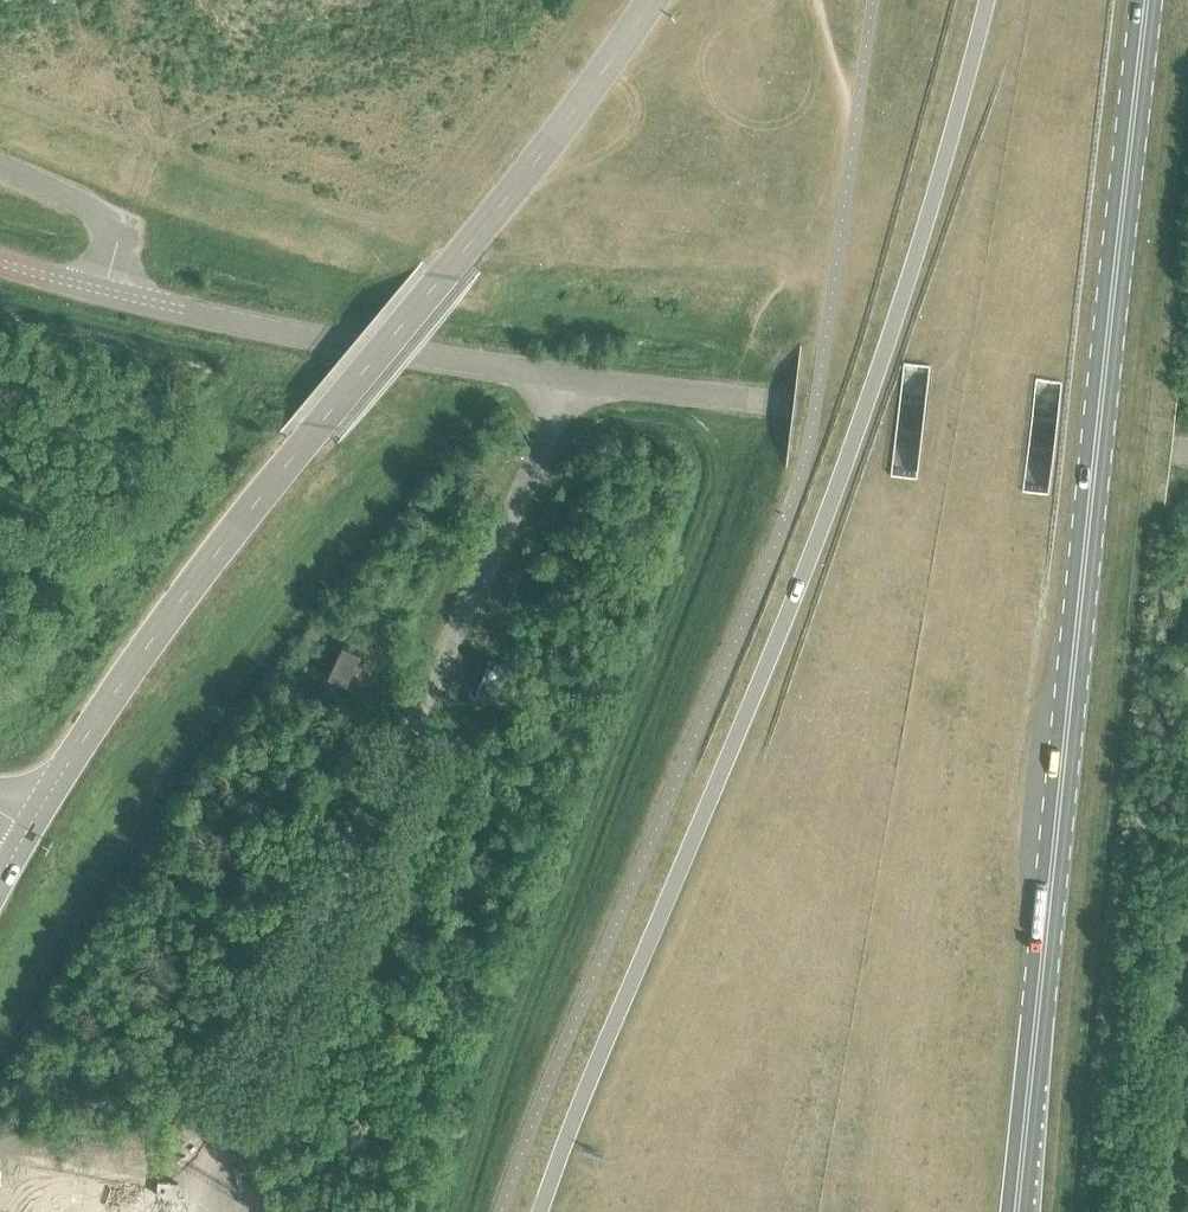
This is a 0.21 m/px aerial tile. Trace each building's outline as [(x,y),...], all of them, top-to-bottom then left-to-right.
[(361,654),(343,645),(327,675),(344,684),(361,654)] [(488,658),(475,694),(493,700),(506,664),(488,658)] [(58,1185),(53,1211),(152,1211),(154,1200),(58,1185)]
